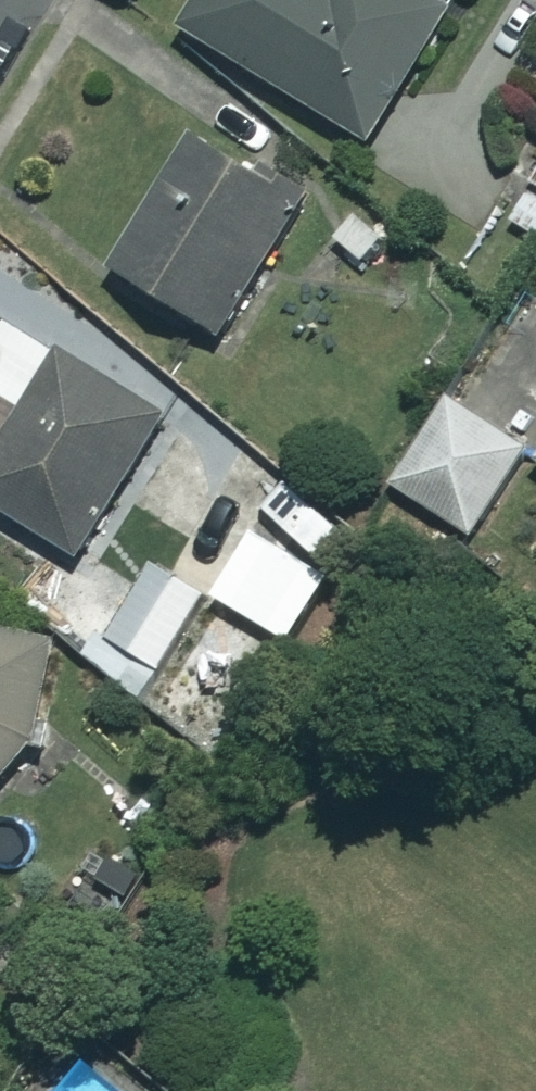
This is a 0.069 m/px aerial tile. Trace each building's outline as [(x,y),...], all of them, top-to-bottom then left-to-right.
[(186,26),(367,136),(450,0),(202,0),(186,26)] [(306,192),(200,127),(116,262),(222,328),(306,192)] [(395,241),(361,205),(330,235),(364,271),(395,241)] [(23,320),(0,355),(0,504),(76,555),(168,416),(23,320)] [(526,448),(451,395),(392,478),(467,531),(526,448)] [(204,590),(153,559),(109,631),(160,662),(204,590)] [(39,738),(51,622),(0,615),(0,780),(39,738)] [(276,661),(254,624),(185,666),(207,703),(276,661)] [(79,1058),(48,1090),(114,1090),(79,1058)]
